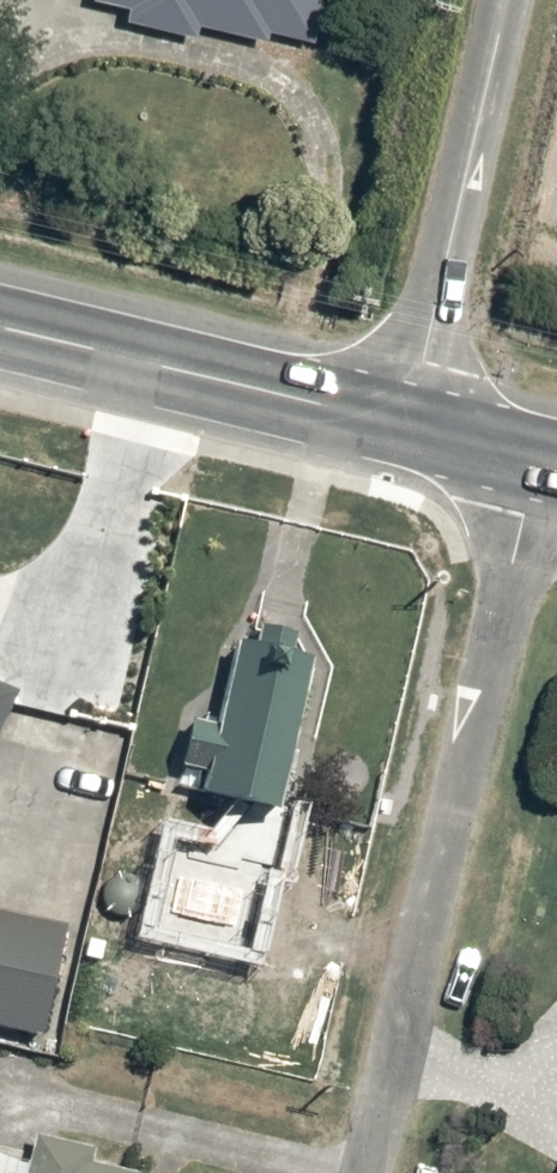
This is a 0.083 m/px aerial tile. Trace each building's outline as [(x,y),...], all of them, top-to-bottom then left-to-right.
[(127,6),(124,19),(196,36),(200,23),(264,38),(266,27),(311,37),(320,0),(103,0),(127,6)] [(175,787),(281,814),(323,653),(248,634),(228,710),(198,702),(175,787)] [(13,692),(0,686),(0,723),(13,692)] [(0,910),(0,1027),(39,1035),(64,924),(0,910)] [(549,949),(556,954),(556,935),(549,949)] [(556,1165),(556,1065),(514,1141),(556,1165)] [(138,1172),(90,1161),(93,1149),(36,1135),(27,1172),(138,1172)]
